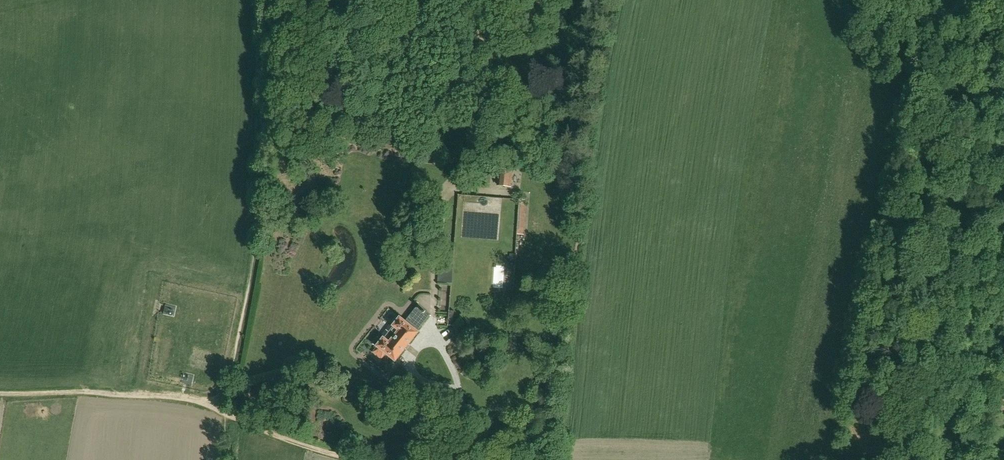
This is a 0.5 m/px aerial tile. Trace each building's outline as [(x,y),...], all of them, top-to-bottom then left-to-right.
[(509,186),(511,171),(511,162),(500,161),(499,169),(500,170),(498,185),(509,186)] [(522,204),(521,234),(529,234),(530,204),(522,204)] [(441,270),(441,282),(456,283),(456,270),(441,270)] [(174,316),(176,307),(165,304),(163,314),(174,316)] [(399,317),(383,337),(376,346),(377,347),(373,352),(381,359),(386,353),(395,361),(418,332),(417,331),(430,314),(418,305),(406,322),(399,317)] [(181,382),(192,385),(194,375),(183,373),(181,382)]
